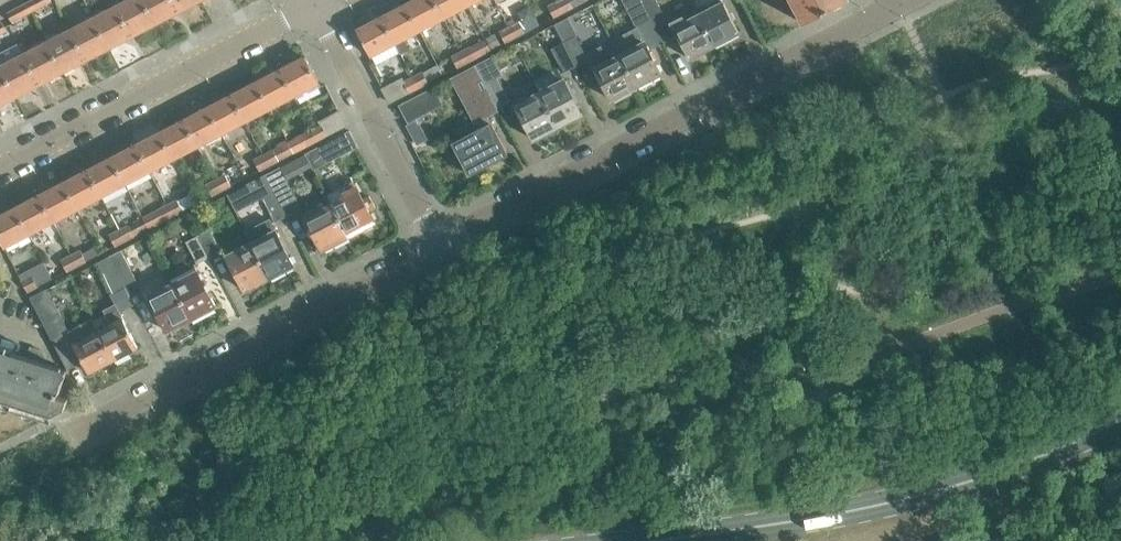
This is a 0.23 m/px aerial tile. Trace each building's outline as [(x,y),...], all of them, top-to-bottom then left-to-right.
[(31,8),(47,0),(31,0),(28,2),(31,8)] [(132,35),(155,23),(143,0),(127,0),(117,5),(132,35)] [(155,23),(178,11),(173,0),(143,0),(155,23)] [(178,11),(199,0),(173,0),(178,11)] [(406,4),(420,29),(444,17),(435,0),(413,0),(406,4)] [(444,17),(468,4),(466,0),(435,0),(444,17)] [(559,1),(564,11),(585,0),(561,0),(559,1)] [(651,78),(661,73),(650,50),(663,43),(641,0),(623,0),(640,31),(642,36),(631,41),(634,47),(620,55),(636,86),(651,78)] [(663,43),(678,35),(690,58),(714,45),(698,14),(685,20),(683,15),(671,21),(668,15),(666,16),(657,0),(641,0),(663,43)] [(698,14),(714,45),(739,32),(722,0),(713,0),(708,2),(710,7),(698,14)] [(804,23),(823,13),(823,14),(829,11),(829,10),(848,0),(792,0),(804,23)] [(559,1),(535,14),(540,24),(564,11),(559,1)] [(28,2),(7,13),(10,19),(31,8),(28,2)] [(406,4),(382,16),(401,53),(410,48),(404,37),(420,29),(406,4)] [(94,17),(109,47),(132,35),(117,5),(94,17)] [(523,10),(521,17),(523,20),(523,21),(533,16),(532,15),(528,7),(523,10)] [(401,53),(382,16),(357,29),(371,55),(387,46),(393,57),(401,53)] [(71,29),(86,59),(109,47),(94,17),(71,29)] [(520,22),(510,26),(515,36),(525,32),(520,22)] [(515,36),(510,26),(500,32),(505,42),(515,36)] [(48,41),(63,71),(86,59),(71,29),(48,41)] [(564,43),(576,65),(587,59),(575,37),(564,43)] [(486,39),(462,51),(467,61),(491,49),(486,39)] [(39,83),(41,82),(63,71),(48,41),(24,54),(39,83)] [(576,65),(564,43),(553,48),(564,71),(576,65)] [(467,61),(462,51),(452,57),(457,67),(467,61)] [(24,54),(1,66),(16,95),(39,83),(24,54)] [(475,64),(476,65),(485,83),(497,106),(509,100),(497,77),(502,74),(501,70),(509,66),(503,54),(494,58),(492,55),(475,64)] [(611,99),(636,86),(620,55),(606,62),(603,57),(593,62),(611,99)] [(319,82),(306,56),(280,70),(293,95),(319,82)] [(485,83),(476,65),(452,77),(475,122),(477,121),(481,129),(454,143),(469,173),(508,153),(492,123),(491,123),(487,116),(499,109),(497,106),(485,83)] [(1,66),(0,66),(0,104),(16,95),(1,66)] [(280,70),(256,82),(269,108),(293,95),(280,70)] [(419,86),(428,81),(423,72),(414,76),(419,86)] [(382,88),(389,102),(419,86),(414,76),(404,82),(402,78),(382,88)] [(540,92),(558,127),(582,114),(571,92),(573,91),(567,80),(565,81),(564,79),(540,92)] [(269,108),(256,82),(234,93),(232,94),(246,120),(269,108)] [(433,87),(399,104),(408,120),(416,116),(441,103),(433,87)] [(558,127),(540,92),(516,104),(517,106),(514,107),(520,118),(522,117),(534,140),(558,127)] [(232,94),(208,107),(221,133),(246,120),(232,94)] [(221,133),(208,107),(184,120),(197,146),(221,133)] [(321,125),(312,130),(317,140),(347,125),(339,111),(319,121),(321,125)] [(416,116),(408,120),(404,122),(415,142),(426,136),(416,116)] [(184,120),(160,132),(173,158),(197,146),(184,120)] [(293,153),(317,140),(312,130),(302,135),(301,133),(287,141),(293,153)] [(358,147),(349,131),(305,153),(314,170),(358,147)] [(173,158),(160,132),(135,145),(149,171),(173,158)] [(270,165),(293,153),(287,141),(286,139),(276,144),(278,148),(264,155),(270,165)] [(135,145),(112,157),(125,183),(149,171),(135,145)] [(254,161),(260,170),(270,165),(264,155),(254,161)] [(125,183),(112,157),(88,170),(101,196),(125,183)] [(88,170),(64,182),(77,208),(101,196),(88,170)] [(269,179),(274,190),(287,215),(301,208),(282,172),(269,179)] [(266,174),(242,187),(250,202),(262,196),(274,190),(269,179),(266,174)] [(215,181),(221,191),(231,186),(225,175),(215,181)] [(348,236),(375,222),(369,210),(376,207),(370,195),(363,198),(354,180),(342,186),(347,196),(333,204),(332,204),(348,236)] [(221,191),(215,181),(206,185),(211,196),(221,191)] [(77,208),(64,182),(39,195),(53,221),(77,208)] [(186,188),(179,191),(183,199),(190,195),(186,188)] [(262,196),(275,221),(287,215),(274,190),(262,196)] [(332,204),(333,204),(328,194),(305,206),(308,212),(304,214),(323,250),(348,236),(332,204)] [(39,195),(16,207),(29,233),(53,221),(39,195)] [(167,205),(173,216),(183,211),(177,200),(167,205)] [(149,228),(163,221),(173,216),(167,205),(158,210),(143,218),(149,228)] [(16,207),(0,216),(0,238),(4,246),(29,233),(16,207)] [(119,231),(125,241),(149,228),(143,218),(119,231)] [(198,235),(209,256),(221,250),(210,228),(198,235)] [(276,230),(253,242),(271,277),(294,265),(282,242),(284,241),(279,231),(277,232),(276,230)] [(125,241),(119,231),(109,236),(115,246),(125,241)] [(186,241),(198,262),(209,256),(198,235),(186,241)] [(253,242),(228,255),(229,257),(227,258),(232,269),(234,268),(246,290),(271,277),(253,242)] [(108,255),(124,287),(130,297),(142,290),(120,249),(108,255)] [(71,256),(76,266),(86,261),(80,251),(71,256)] [(112,293),(124,287),(108,255),(97,261),(104,275),(102,275),(112,293)] [(76,266),(71,256),(61,261),(67,271),(76,266)] [(28,291),(53,278),(48,268),(23,281),(28,291)] [(173,283),(192,318),(216,305),(204,283),(206,282),(201,271),(199,272),(198,270),(173,283)] [(173,283),(149,295),(150,297),(148,298),(154,309),(156,308),(168,331),(192,318),(173,283)] [(46,289),(32,296),(53,338),(64,333),(60,325),(64,323),(46,289)] [(111,324),(99,331),(113,359),(138,346),(116,303),(104,310),(111,324)] [(113,359),(99,331),(86,337),(80,325),(68,331),(75,343),(74,343),(77,349),(72,352),(75,358),(80,355),(89,371),(113,359)] [(53,413),(66,407),(69,397),(60,394),(68,369),(49,363),(42,349),(32,346),(29,356),(0,348),(0,396),(53,413)]
